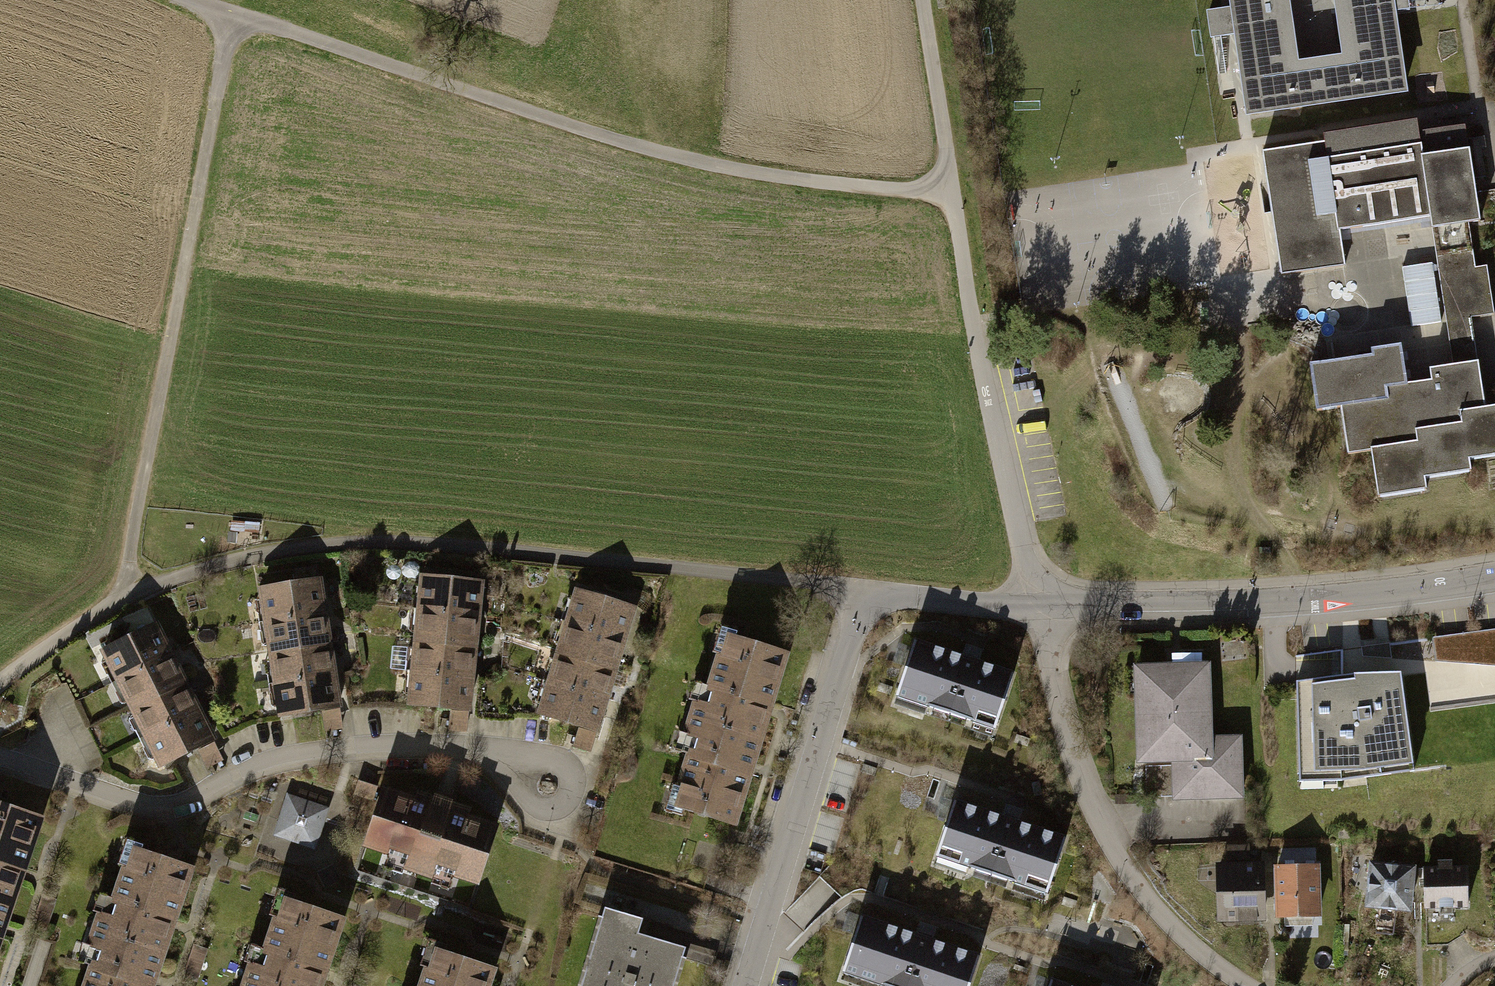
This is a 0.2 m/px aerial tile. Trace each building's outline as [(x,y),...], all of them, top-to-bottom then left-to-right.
[(1250,114),(1404,91),(1390,0),(1233,0),(1250,114)] [(1345,234),(1433,222),(1434,231),(1469,226),(1483,224),(1470,130),(1423,137),(1421,123),(1326,137),(1328,148),(1266,157),(1283,277),(1350,268),(1345,234)] [(1454,365),(1482,362),(1476,319),(1494,315),(1488,266),(1476,269),(1469,226),(1434,231),(1454,365)] [(1409,266),(1413,328),(1442,326),(1437,264),(1409,266)] [(1433,367),(1435,378),(1412,382),(1407,346),(1377,350),(1378,355),(1313,364),(1320,415),(1343,411),(1350,458),(1377,454),(1384,500),(1436,493),(1434,480),(1478,474),(1476,460),(1494,457),(1494,405),(1490,406),(1482,362),(1454,365),(1433,367)] [(415,579),(405,711),(471,716),(481,584),(415,579)] [(317,584),(256,595),(281,724),(341,713),(317,584)] [(632,607),(574,592),(540,721),(598,736),(632,607)] [(666,805),(735,825),(789,648),(721,627),(666,805)] [(96,659),(158,775),(216,743),(154,628),(96,659)] [(1012,671),(912,639),(892,701),(991,734),(1012,671)] [(1137,791),(1246,791),(1245,726),(1213,726),(1212,657),(1136,658),(1137,791)] [(1340,672),(1295,679),(1297,780),(1341,780),(1415,771),(1399,670),(1340,672)] [(502,820),(384,782),(362,848),(480,887),(502,820)] [(331,804),(287,790),(273,832),(318,847),(331,804)] [(45,805),(0,791),(0,940),(45,805)] [(951,799),(930,863),(1044,899),(1065,835),(951,799)] [(195,856),(121,832),(70,985),(152,985),(195,856)] [(1318,856),(1275,858),(1277,918),(1320,917),(1318,856)] [(1263,861),(1214,861),(1214,919),(1263,918),(1263,861)] [(1366,862),(1362,904),(1408,908),(1412,867),(1366,862)] [(1465,865),(1425,866),(1427,908),(1467,907),(1465,865)] [(353,908),(280,884),(246,985),(327,985),(353,908)] [(639,933),(644,915),(598,902),(574,985),(669,985),(681,945),(639,933)] [(980,954),(861,915),(840,978),(864,985),(970,985),(980,954)] [(503,959),(430,935),(413,985),(494,985),(503,959)]
